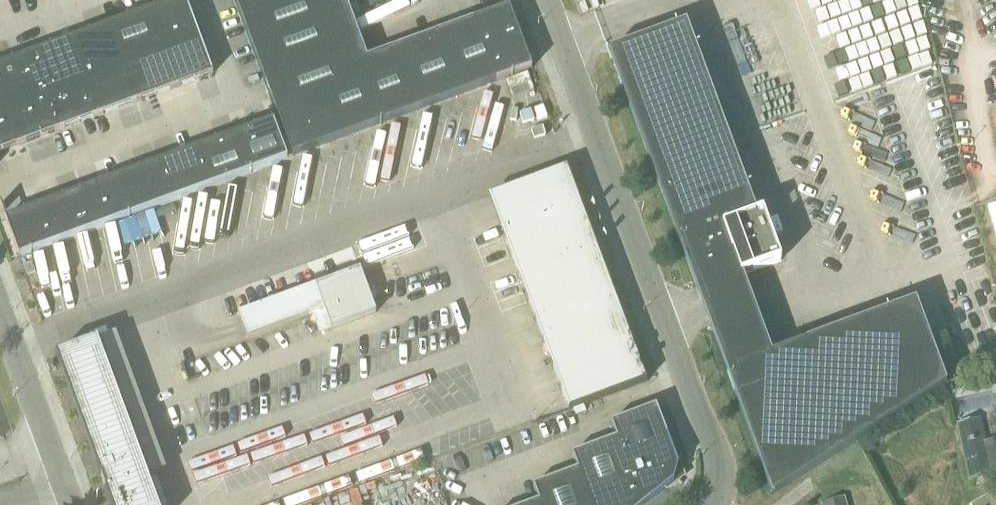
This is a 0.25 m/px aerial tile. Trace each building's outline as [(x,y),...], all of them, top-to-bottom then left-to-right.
[(147,12),(161,50),(200,36),(187,0),(180,0),(147,12)] [(293,157),(532,68),(509,7),(368,59),(346,0),(235,0),(293,157)] [(147,12),(109,26),(123,64),(161,50),(147,12)] [(772,355),(743,276),(782,262),(764,213),(757,215),(687,24),(611,52),(697,286),(727,371),(773,496),(947,385),(917,302),(772,355)] [(109,26),(71,40),(85,78),(123,64),(109,26)] [(200,36),(161,50),(175,89),(214,74),(200,36)] [(71,40),(33,54),(47,92),(85,78),(71,40)] [(161,50),(123,64),(137,103),(175,89),(161,50)] [(0,66),(0,83),(9,106),(47,92),(33,54),(0,66)] [(123,64),(85,78),(99,117),(137,103),(123,64)] [(85,78),(47,92),(61,131),(99,117),(85,78)] [(9,106),(0,83),(0,110),(9,106)] [(47,92),(9,106),(23,145),(61,131),(47,92)] [(0,110),(0,153),(23,145),(9,106),(0,110)] [(274,121),(235,135),(249,173),(288,159),(274,121)] [(235,135),(197,149),(211,187),(249,173),(235,135)] [(197,149),(159,163),(173,201),(211,187),(197,149)] [(159,163),(121,177),(135,215),(173,201),(159,163)] [(121,177),(83,191),(97,229),(135,215),(121,177)] [(83,191),(45,205),(59,243),(97,229),(83,191)] [(569,411),(648,382),(579,200),(501,229),(569,411)] [(45,205),(6,219),(20,257),(59,243),(45,205)] [(32,262),(23,265),(27,276),(36,272),(32,262)] [(316,286),(240,314),(248,338),(313,314),(320,334),(378,312),(361,269),(316,286)] [(56,356),(111,504),(158,504),(98,341),(56,356)] [(643,504),(646,504),(675,482),(679,466),(657,407),(612,423),(617,439),(618,438),(643,504)] [(970,480),(992,475),(980,421),(958,425),(970,480)] [(618,438),(617,439),(573,455),(578,470),(579,470),(592,504),(643,504),(618,438)] [(540,502),(541,504),(592,504),(579,470),(578,470),(564,476),(534,487),(539,502),(540,502)] [(971,504),(995,504),(995,499),(992,492),(971,504)] [(844,496),(822,503),(822,504),(847,504),(844,496)]
